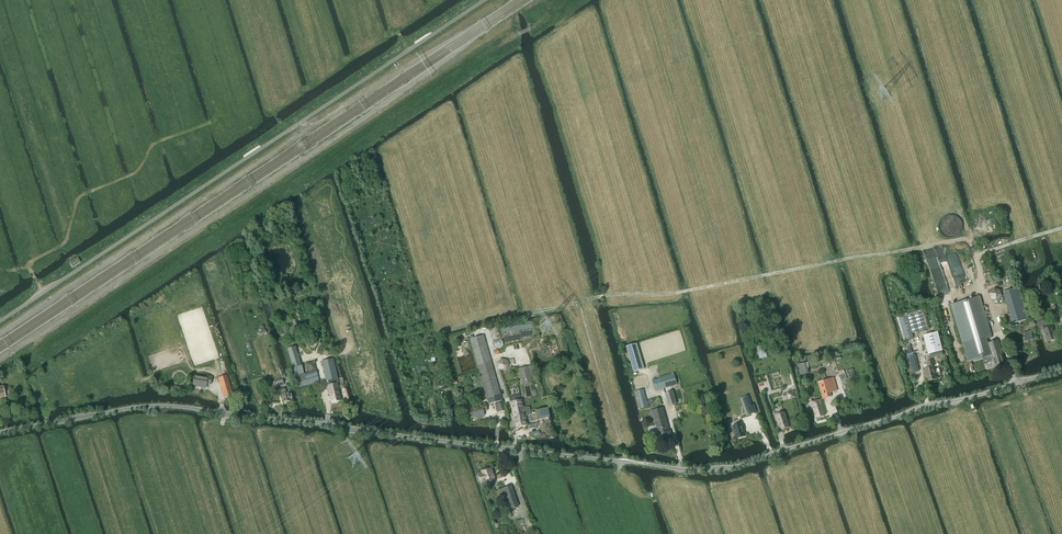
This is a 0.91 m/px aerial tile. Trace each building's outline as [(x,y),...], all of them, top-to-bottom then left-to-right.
[(73,267),(81,262),(78,258),(70,263),(73,267)] [(997,301),(1002,296),(1000,290),(993,288),(989,293),(991,299),(997,301)] [(980,296),(951,305),(962,343),(968,362),(976,360),(983,358),(982,352),(985,351),(982,340),(992,337),(991,334),(980,296)] [(928,328),(922,310),(907,314),(907,312),(896,316),(903,341),(913,338),(912,333),(927,329),(926,329),(928,328)] [(1036,320),(1038,327),(1042,325),(1047,342),(1055,339),(1052,332),(1053,331),(1052,327),(1046,328),(1042,318),(1036,320)] [(289,321),(291,330),(298,328),(295,319),(289,321)] [(1026,341),(1033,339),(1031,330),(1023,332),(1026,341)] [(935,333),(925,335),(928,346),(926,346),(928,353),(930,352),(931,357),(942,354),(941,350),(940,343),(937,343),(935,333)] [(502,400),(483,335),(470,339),(488,404),(502,400)] [(986,354),(986,355),(986,357),(988,363),(993,362),(995,369),(1005,367),(1002,357),(1003,356),(998,340),(986,343),(989,353),(986,354)] [(637,343),(626,347),(634,372),(644,369),(637,343)] [(298,388),(319,381),(317,374),(316,370),(304,374),(301,365),(295,346),(287,348),(293,368),(298,388)] [(338,383),(333,359),(321,361),(331,403),(341,401),(337,383),(338,383)] [(497,364),(499,369),(505,371),(509,366),(507,360),(501,359),(497,364)] [(928,381),(936,379),(934,369),(935,369),(933,360),(927,362),(928,368),(925,369),(928,381)] [(307,371),(316,370),(314,361),(306,363),(307,371)] [(532,381),(528,367),(518,369),(522,383),(532,381)] [(663,376),(667,388),(677,385),(674,373),(663,376)] [(201,387),(206,388),(207,384),(210,385),(212,377),(207,376),(207,378),(195,375),(193,385),(198,386),(199,385),(201,386),(201,387)] [(224,398),(233,395),(227,375),(218,378),(224,398)] [(667,388),(663,376),(652,380),(655,391),(667,388)] [(834,378),(819,382),(824,398),(831,396),(830,392),(837,390),(834,378)] [(285,387),(280,388),(281,392),(282,392),(282,394),(284,403),(290,401),(290,399),(291,399),(292,398),(291,394),(290,393),(288,394),(288,393),(287,392),(287,390),(286,391),(285,387)] [(648,407),(643,389),(636,391),(641,409),(648,407)] [(673,391),(665,394),(669,406),(676,404),(673,391)] [(511,396),(511,402),(510,402),(513,416),(525,414),(525,415),(530,414),(529,407),(524,408),(522,400),(520,400),(519,395),(511,396)] [(740,398),(746,416),(749,414),(749,415),(756,412),(754,405),(752,406),(748,396),(740,398)] [(825,415),(820,399),(813,401),(812,400),(809,400),(813,411),(815,418),(825,415)] [(502,402),(495,404),(496,410),(498,409),(499,411),(504,410),(502,402)] [(468,407),(468,408),(469,409),(471,418),(479,416),(479,417),(484,415),(483,412),(487,410),(485,403),(479,404),(480,406),(478,407),(477,404),(468,407)] [(549,417),(548,408),(535,410),(536,419),(549,417)] [(661,429),(668,427),(663,408),(652,411),(656,425),(660,424),(661,429)] [(784,412),(775,415),(780,430),(789,427),(784,412)] [(525,414),(513,416),(515,427),(527,425),(525,415),(525,414)] [(668,427),(661,429),(660,424),(656,425),(658,435),(660,443),(672,440),(670,431),(669,431),(668,427)] [(735,434),(737,439),(745,436),(741,424),(733,426),(734,431),(733,431),(735,435),(735,434)] [(481,472),(482,473),(478,475),(481,484),(485,482),(486,483),(495,480),(490,468),(481,472)] [(506,511),(518,507),(511,486),(498,490),(506,511)]
